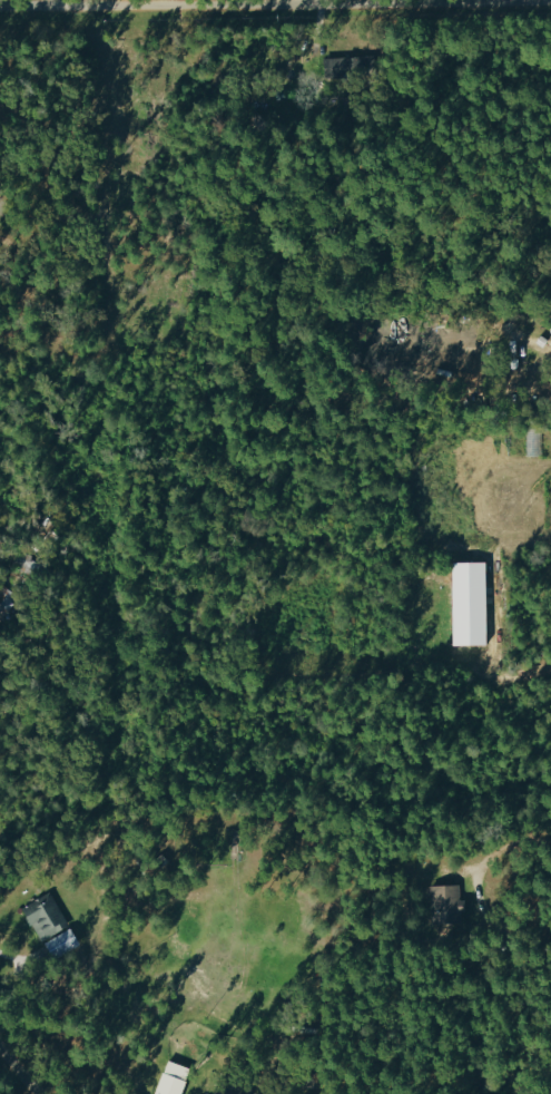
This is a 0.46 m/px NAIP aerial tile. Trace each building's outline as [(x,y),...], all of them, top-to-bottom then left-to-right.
[(324,73),(371,74),(371,56),(325,55),(324,73)] [(541,430),(526,430),(527,455),(542,454),(541,430)] [(491,643),(489,560),(456,561),(457,644),(491,643)] [(3,584),(0,588),(0,602),(7,607),(17,595),(3,584)] [(461,884),(430,884),(429,922),(461,923),(462,910),(468,910),(468,899),(460,899),(461,884)] [(39,940),(69,926),(53,891),(23,905),(39,940)] [(168,1059),(158,1093),(184,1093),(192,1066),(168,1059)]
